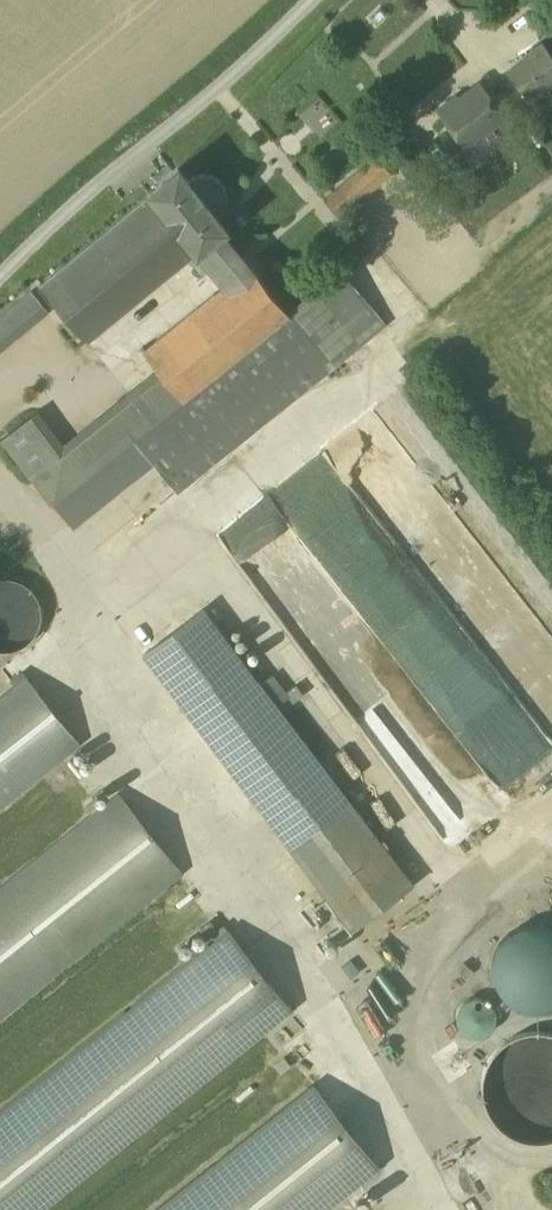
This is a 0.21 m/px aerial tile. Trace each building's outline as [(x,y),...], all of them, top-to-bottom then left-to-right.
[(507,70),(530,101),(547,89),(545,86),(551,81),(551,56),(543,43),(507,70)] [(479,85),(459,100),(454,99),(446,105),(445,111),(441,113),(465,146),(503,117),(479,85)] [(430,114),(416,126),(424,135),(438,124),(430,114)] [(412,129),(392,145),(401,155),(420,139),(412,129)] [(378,157),(327,199),(340,215),(391,174),(378,157)] [(195,174),(188,179),(178,166),(147,191),(149,193),(197,249),(222,232),(227,228),(216,214),(222,208),(226,201),(226,192),(224,184),(219,177),(211,173),(203,172),(195,174)] [(149,193),(39,282),(86,339),(188,256),(197,249),(149,193)] [(248,264),(222,232),(197,249),(188,256),(201,273),(208,267),(222,285),(248,264)] [(222,285),(142,349),(157,368),(129,391),(153,421),(288,314),(287,313),(248,264),(222,285)] [(386,324),(341,268),(288,311),(334,367),(386,324)] [(0,314),(0,349),(48,309),(31,289),(0,314)] [(153,421),(132,438),(151,461),(177,493),(334,367),(288,311),(287,313),(288,314),(153,421)] [(305,449),(357,411),(334,380),(310,398),(312,400),(284,421),(305,449)] [(64,443),(48,456),(72,486),(132,438),(153,421),(129,391),(64,443)] [(381,404),(268,495),(497,790),(551,745),(551,622),(381,404)] [(37,408),(1,437),(28,472),(48,456),(64,443),(37,408)] [(132,438),(86,475),(105,498),(151,461),(132,438)] [(48,456),(28,472),(52,502),(53,501),(72,486),(48,456)] [(72,486),(53,501),(72,524),(105,498),(86,475),(72,486)] [(497,790),(268,495),(229,528),(460,820),(497,790)] [(40,614),(37,600),(29,589),(17,581),(3,578),(0,579),(0,650),(4,651),(18,648),(30,640),(37,628),(40,614)] [(142,654),(178,700),(238,654),(202,608),(142,654)] [(326,769),(238,654),(178,700),(265,815),(326,769)] [(0,702),(0,803),(77,742),(28,680),(0,702)] [(303,694),(295,684),(286,691),(293,701),(303,694)] [(339,757),(356,781),(366,775),(349,750),(339,757)] [(412,883),(326,769),(265,815),(351,928),(412,883)] [(0,894),(0,1012),(178,869),(121,797),(0,894)] [(210,920),(175,948),(184,959),(219,931),(210,920)] [(387,968),(410,946),(386,920),(362,942),(387,968)] [(535,923),(518,926),(504,936),(495,950),(492,967),(495,984),(505,998),(519,1008),(536,1011),(551,1008),(551,926),(535,923)] [(0,1114),(0,1209),(36,1209),(288,1009),(290,1008),(229,931),(227,933),(0,1114)] [(494,1024),(496,1017),(494,1009),(490,1003),(483,998),(476,997),(468,999),(462,1003),(457,1009),(456,1017),(458,1025),(462,1031),(468,1035),(476,1037),(484,1035),(490,1031),(494,1024)] [(536,1031),(515,1035),(497,1047),(485,1065),(481,1087),(486,1108),(498,1126),(516,1137),(537,1141),(551,1138),(551,1034),(536,1031)] [(156,1209),(312,1209),(374,1161),(376,1159),(315,1083),(313,1084),(313,1085),(156,1209)]
